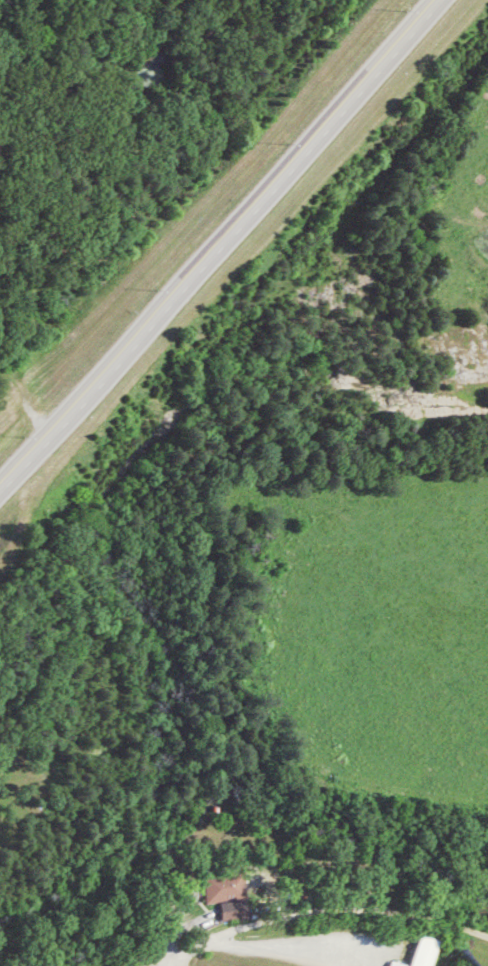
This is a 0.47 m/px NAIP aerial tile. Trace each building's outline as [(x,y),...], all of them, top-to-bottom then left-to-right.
[(208,900),(246,899),(245,872),(207,874),(208,900)] [(222,902),(226,921),(252,916),(249,898),(222,902)] [(394,960),(392,965),(434,965),(441,939),(420,934),(413,964),(394,960)]
